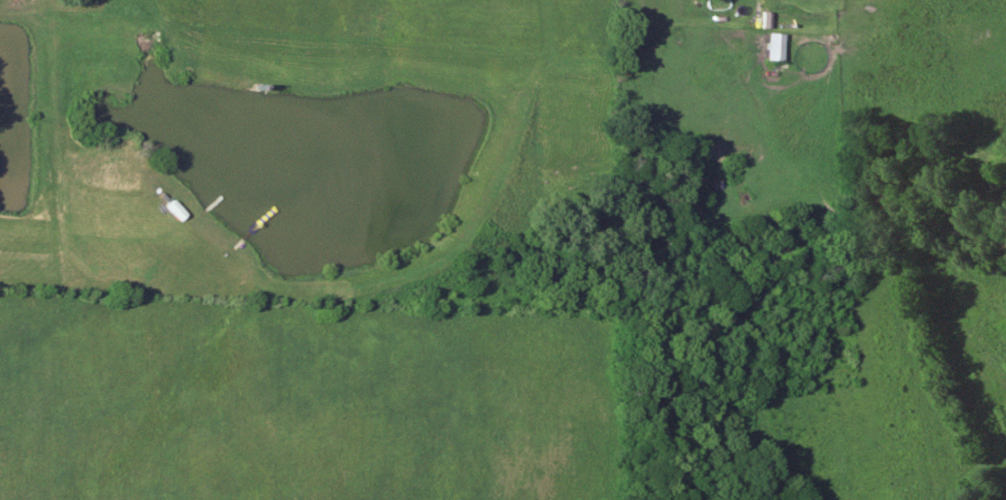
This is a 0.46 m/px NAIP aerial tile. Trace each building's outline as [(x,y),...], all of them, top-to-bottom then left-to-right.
[(785,61),(786,33),(770,32),(769,61),(785,61)] [(166,206),(179,221),(187,215),(173,200),(166,206)]
